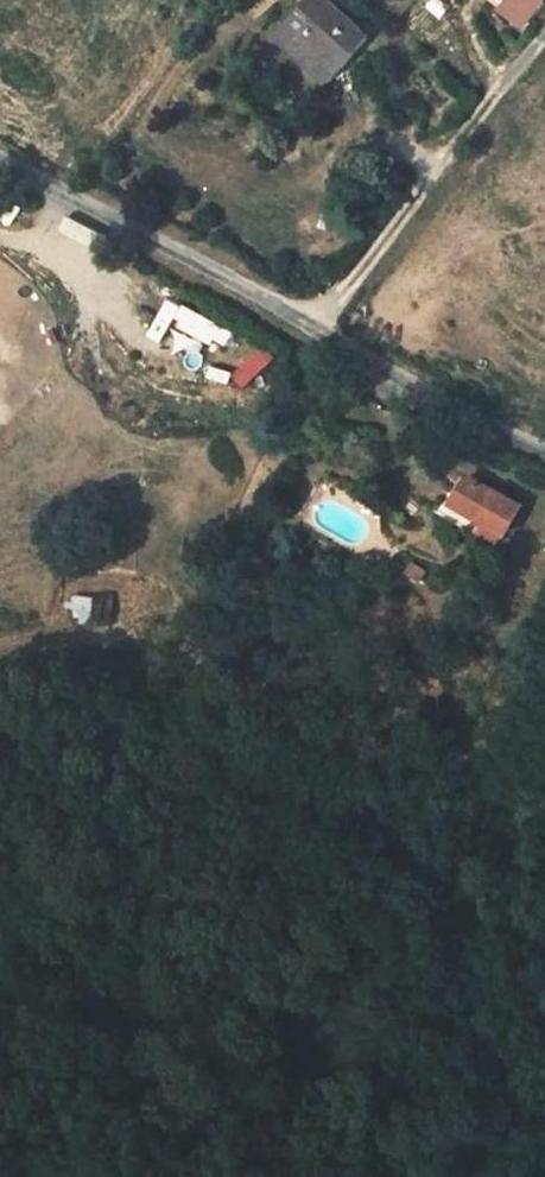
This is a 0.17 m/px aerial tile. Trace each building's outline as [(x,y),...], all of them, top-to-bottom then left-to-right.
[(327,85),(369,37),(329,0),(307,0),(276,36),(327,85)] [(502,9),(508,0),(490,0),(502,9)] [(532,15),(512,0),(508,0),(502,9),(524,26),(532,15)] [(532,15),(544,0),(512,0),(532,15)] [(470,477),(455,505),(480,518),(480,520),(483,522),(504,532),(507,534),(523,504),(497,490),(495,491),(470,477)] [(499,543),(504,532),(483,522),(478,531),(499,543)] [(425,580),(430,570),(419,564),(414,573),(425,580)] [(114,619),(115,597),(75,596),(75,619),(114,619)]
